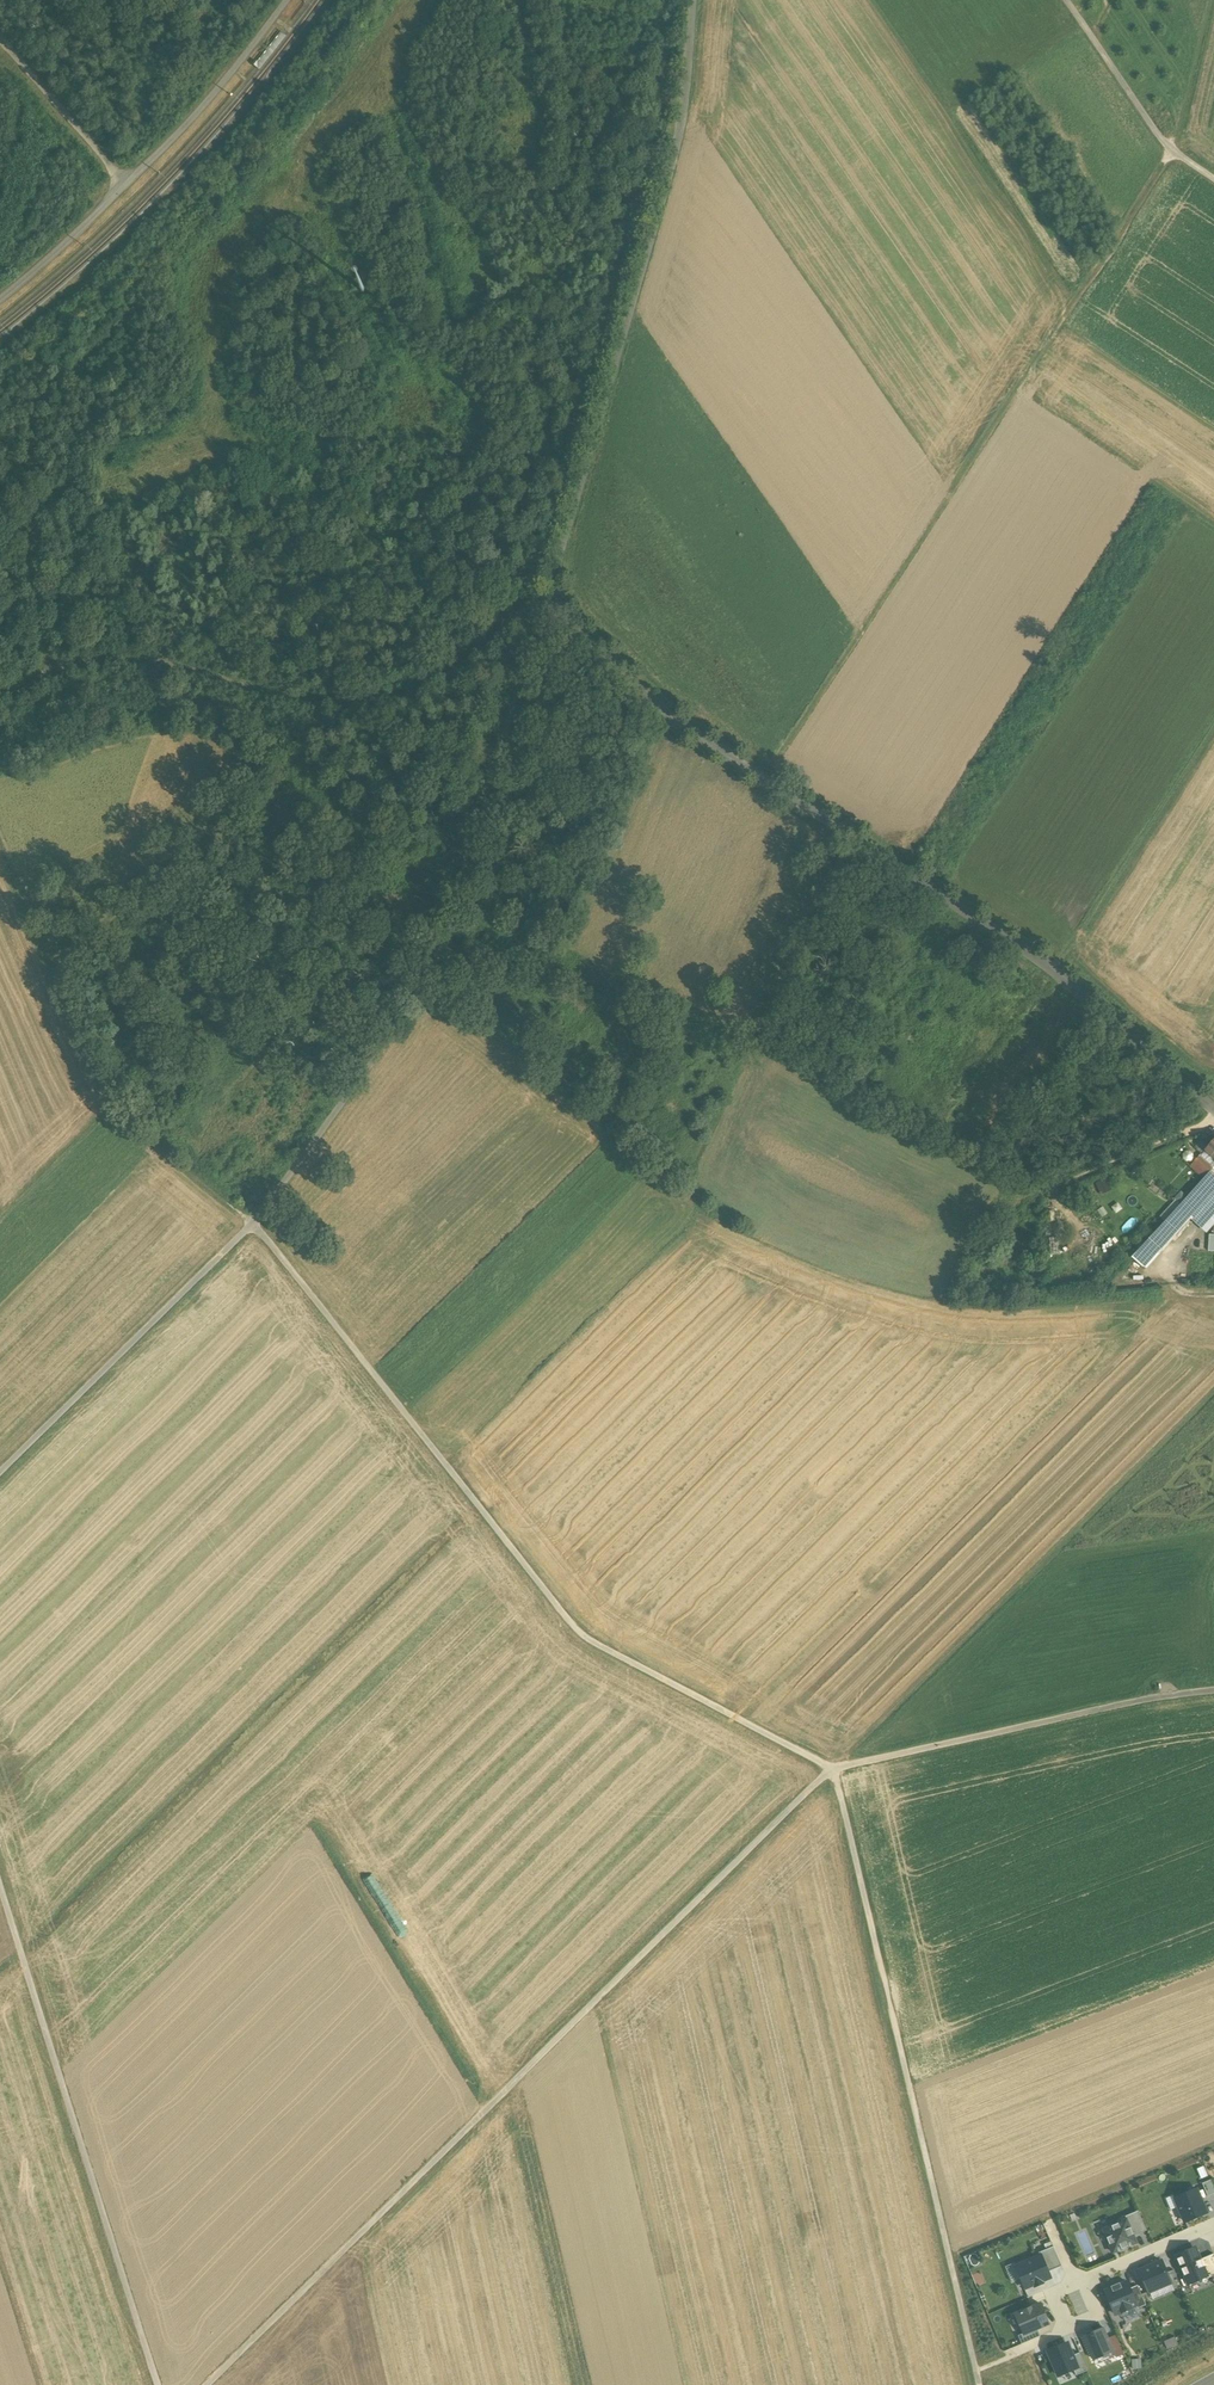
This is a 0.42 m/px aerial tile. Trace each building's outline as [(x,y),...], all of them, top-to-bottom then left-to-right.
[(1204,1137),(1195,1147),(1200,1152),(1203,1153),(1206,1151),(1205,1150),(1211,1143),(1204,1137)] [(1211,1143),(1205,1150),(1206,1151),(1213,1158),(1213,1140),(1211,1143)] [(1213,1170),(1199,1158),(1192,1166),(1205,1178),(1211,1171),(1213,1170)] [(1211,1171),(1205,1178),(1213,1186),(1213,1174),(1211,1171)] [(1205,1178),(1179,1208),(1158,1229),(1133,1256),(1141,1263),(1180,1222),(1191,1232),(1213,1206),(1208,1200),(1204,1196),(1213,1186),(1205,1178)] [(1201,2183),(1207,2196),(1213,2193),(1213,2188),(1211,2180),(1201,2183)] [(1197,2191),(1175,2199),(1184,2222),(1206,2214),(1197,2191)] [(1127,2219),(1135,2236),(1146,2231),(1137,2212),(1126,2217),(1127,2219)] [(1127,2219),(1102,2229),(1112,2254),(1138,2243),(1135,2236),(1127,2219)] [(1041,2256),(1042,2255),(1049,2272),(1062,2266),(1054,2247),(1039,2253),(1041,2256)] [(1195,2248),(1176,2256),(1189,2286),(1208,2278),(1201,2260),(1195,2248)] [(1041,2256),(1016,2266),(1026,2289),(1035,2285),(1035,2287),(1043,2283),(1043,2282),(1051,2278),(1049,2272),(1042,2255),(1041,2256)] [(1208,2278),(1213,2275),(1213,2256),(1213,2255),(1201,2260),(1208,2278)] [(1163,2262),(1140,2272),(1148,2292),(1171,2283),(1167,2272),(1163,2262)] [(1173,2269),(1167,2272),(1171,2283),(1174,2288),(1180,2286),(1173,2269)] [(1106,2291),(1115,2316),(1137,2307),(1130,2289),(1127,2283),(1106,2291)] [(1139,2286),(1130,2289),(1137,2307),(1138,2309),(1146,2306),(1139,2286)] [(1038,2329),(1049,2324),(1041,2304),(1016,2314),(1025,2334),(1038,2329)] [(1084,2336),(1094,2360),(1113,2352),(1108,2339),(1103,2328),(1084,2336)] [(1041,2336),(1038,2329),(1025,2334),(1019,2337),(1022,2344),(1041,2336)] [(1116,2335),(1108,2339),(1113,2352),(1116,2358),(1124,2355),(1116,2335)] [(1068,2343),(1048,2352),(1059,2376),(1074,2370),(1078,2368),(1073,2356),(1068,2343)] [(1087,2371),(1079,2353),(1073,2356),(1078,2368),(1074,2370),(1076,2376),(1087,2371)]
